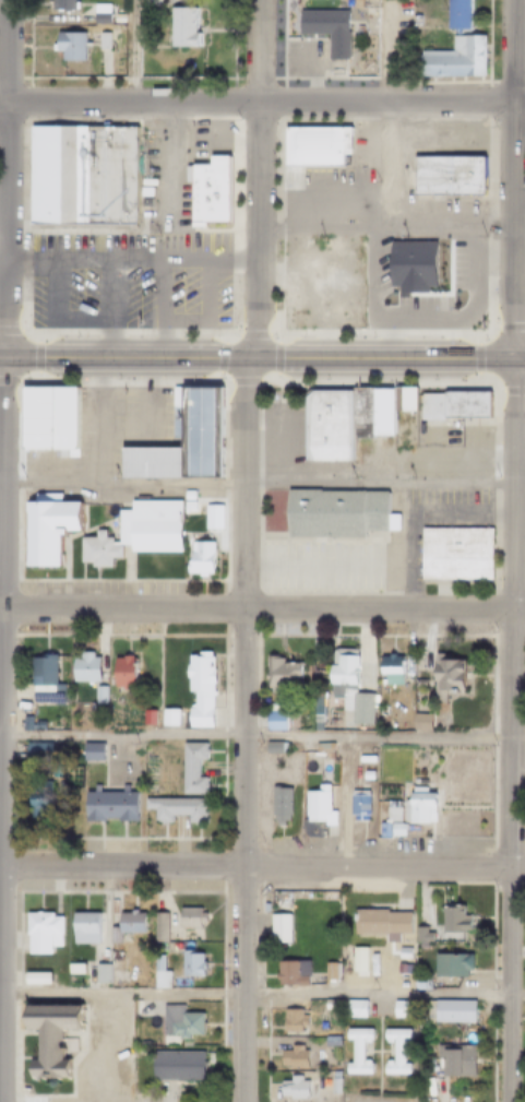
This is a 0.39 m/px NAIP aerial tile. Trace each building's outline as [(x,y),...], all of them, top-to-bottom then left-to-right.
[(48,8),(48,0),(69,0),(69,8),(65,8),(65,12),(50,12),(50,8),(48,8)] [(443,28),(444,0),(465,0),(465,28),(443,28)] [(105,25),(90,25),(90,4),(106,4),(105,25)] [(166,7),(191,7),(191,33),(194,33),(193,47),(190,47),(166,47),(166,7)] [(343,11),(343,34),(295,34),(295,11),(343,11)] [(121,24),(109,23),(109,14),(121,14),(121,24)] [(80,48),(80,60),(58,60),(58,52),(48,52),(48,44),(50,44),(50,34),(58,34),(58,33),(80,34),(80,42),(84,42),(84,48),(80,48)] [(95,33),(106,33),(106,54),(95,54),(95,33)] [(463,76),(417,76),(417,70),(414,70),(414,57),(417,58),(417,51),(449,51),(449,36),(480,36),(480,76),(463,76)] [(26,126),(132,127),(132,224),(26,223),(26,126)] [(347,127),(347,154),(339,154),(339,166),(279,166),(279,127),(334,128),(334,127),(347,127)] [(205,222),(201,222),(201,227),(186,227),(186,216),(187,216),(187,165),(205,165),(205,155),(224,155),(224,222),(205,222)] [(408,156),(479,157),(479,194),(408,194),(408,156)] [(430,242),(430,271),(359,271),(359,242),(430,242)] [(410,287),(428,287),(428,321),(410,321),(410,287)] [(16,387),(72,387),(72,450),(16,450),(16,387)] [(117,448),(168,448),(168,387),(219,387),(219,448),(220,448),(219,477),(117,477),(117,448)] [(347,391),(347,388),(365,388),(389,388),(389,437),(368,437),(368,440),(347,440),(347,461),(300,461),(300,391),(347,391)] [(405,411),(390,411),(390,388),(405,388),(405,411)] [(486,391),(486,417),(441,417),(441,419),(417,419),(417,394),(441,394),(441,391),(486,391)] [(384,531),(357,531),(357,540),(313,540),(313,536),(283,536),(283,489),(315,489),(315,491),(357,491),(384,491),(384,514),(395,514),(395,531),(384,531)] [(21,501),(31,501),(31,493),(58,494),(58,502),(76,502),(76,531),(60,531),(60,535),(55,535),(55,567),(21,567),(21,501)] [(100,537),(107,537),(107,542),(115,542),(115,510),(127,510),(127,500),(177,500),(177,553),(127,553),(127,545),(117,545),(117,559),(108,559),(108,568),(88,568),(88,564),(76,564),(76,537),(92,537),(92,530),(100,530),(100,537)] [(182,516),(182,510),(180,510),(180,501),(191,501),(191,505),(194,505),(194,516),(182,516)] [(417,528),(488,528),(488,580),(417,580),(417,528)] [(184,574),(182,574),(182,561),(184,561),(184,542),(210,542),(210,574),(203,574),(203,577),(194,577),(194,574),(184,574)] [(338,695),(326,695),(326,685),(325,685),(325,666),(329,666),(329,650),(353,650),(353,670),(351,670),(351,678),(353,678),(353,694),(369,694),(369,725),(339,725),(339,711),(338,711),(338,695)] [(190,708),(190,692),(183,692),(183,679),(181,679),(181,665),(183,665),(183,655),(193,655),(193,656),(194,656),(194,652),(207,652),(206,656),(210,656),(210,728),(190,728),(184,728),(184,708),(190,708)] [(75,657),(76,653),(88,653),(88,657),(95,657),(95,682),(69,682),(69,657),(75,657)] [(385,657),(385,654),(392,654),(392,657),(399,657),(398,675),(398,686),(381,686),(381,675),(375,675),(375,657),(385,657)] [(432,685),(427,685),(427,667),(432,667),(432,654),(441,654),(441,661),(461,661),(461,695),(441,695),(441,702),(432,702),(432,685)] [(36,655),(50,655),(50,659),(51,659),(51,706),(26,704),(27,659),(36,659),(36,655)] [(118,660),(119,655),(127,655),(127,660),(128,660),(128,686),(126,686),(126,689),(118,689),(118,686),(110,686),(110,660),(118,660)] [(262,656),(278,656),(278,663),(297,663),(297,689),(278,689),(262,689),(262,656)] [(92,686),(103,687),(103,703),(91,703),(92,686)] [(263,711),(282,711),(282,730),(263,730),(263,711)] [(387,728),(387,716),(398,716),(397,728),(387,728)] [(103,719),(121,719),(120,731),(103,731),(103,719)] [(163,732),(163,720),(174,720),(174,732),(163,732)] [(47,722),(46,731),(38,731),(38,721),(47,722)] [(22,743),(44,743),(45,768),(23,768),(22,743)] [(196,761),(196,778),(203,778),(202,795),(182,795),(182,790),(179,790),(179,743),(196,743),(202,743),(202,761),(196,761)] [(262,743),(283,743),(283,755),(262,754),(262,743)] [(81,744),(99,744),(99,762),(81,762),(81,744)] [(312,744),(334,744),(334,749),(333,749),(333,759),(322,759),(322,749),(312,749),(312,744)] [(315,772),(327,773),(327,783),(314,783),(315,772)] [(24,821),(24,781),(48,781),(49,822),(24,821)] [(313,792),(313,785),(326,785),(326,799),(325,799),(325,811),(332,811),(332,826),(321,826),(321,822),(301,822),(301,792),(313,792)] [(408,787),(423,787),(423,794),(431,794),(431,814),(426,814),(426,827),(405,827),(405,794),(408,794),(408,787)] [(287,789),(287,816),(285,816),(285,822),(267,821),(267,808),(267,789),(287,789)] [(346,791),(366,791),(366,821),(346,821),(346,791)] [(132,793),(132,821),(81,821),(81,793),(132,793)] [(150,822),(151,810),(142,810),(142,798),(201,799),(201,809),(202,809),(202,823),(184,823),(184,816),(168,816),(168,822),(150,822)] [(383,813),(397,814),(396,822),(383,822),(383,813)] [(375,825),(385,825),(385,838),(375,838),(375,825)] [(402,838),(387,837),(387,825),(402,825),(402,838)] [(196,913),(202,913),(202,924),(196,924),(196,931),(176,931),(176,908),(196,908),(196,913)] [(460,931),(460,932),(438,932),(438,908),(460,908),(460,916),(467,916),(467,931),(460,931)] [(383,910),(383,913),(407,913),(407,935),(383,935),(350,935),(350,910),(383,910)] [(47,945),(47,953),(24,953),(24,936),(22,936),(22,912),(48,912),(48,916),(58,916),(58,945),(47,945)] [(117,914),(140,914),(140,933),(117,933),(117,944),(106,944),(106,912),(117,912),(117,914)] [(70,913),(95,913),(95,945),(70,945),(70,913)] [(151,913),(164,913),(164,944),(151,944),(151,913)] [(266,914),(287,914),(287,944),(266,943),(266,914)] [(419,943),(411,943),(411,927),(422,928),(422,934),(431,934),(431,944),(419,944),(419,943)] [(184,976),(178,976),(178,950),(190,951),(190,953),(199,953),(199,977),(184,977),(184,976)] [(109,960),(107,960),(107,951),(119,952),(119,960),(117,960),(117,976),(109,976),(109,960)] [(150,971),(150,951),(160,951),(160,971),(166,971),(166,990),(150,988),(150,971)] [(430,955),(464,955),(463,977),(430,977),(430,955)] [(289,984),(274,984),(274,961),(294,962),(294,976),(305,976),(303,985),(289,985),(289,984)] [(80,971),(72,971),(72,962),(81,962),(80,971)] [(92,964),(106,964),(106,983),(92,983),(92,964)] [(21,973),(46,973),(46,986),(21,986),(21,973)] [(429,990),(409,990),(410,974),(429,975),(429,990)] [(337,1010),(322,1010),(322,1000),(337,1000),(337,1010)] [(343,1000),(362,1000),(362,1019),(342,1019),(343,1000)] [(472,1000),(470,1022),(421,1022),(421,1000),(472,1000)] [(390,1002),(407,1002),(407,1019),(389,1019),(390,1002)] [(179,1014),(199,1014),(199,1035),(184,1035),(184,1040),(175,1040),(175,1035),(159,1035),(159,1006),(179,1006),(179,1014)] [(19,1007),(74,1007),(73,1031),(57,1031),(57,1039),(72,1039),(72,1054),(57,1054),(56,1060),(63,1060),(62,1078),(24,1078),(24,1060),(33,1060),(33,1031),(19,1031),(19,1007)] [(279,1010),(297,1010),(297,1016),(303,1016),(303,1026),(297,1026),(297,1032),(279,1032),(279,1010)] [(344,1064),(344,1060),(348,1060),(348,1041),(342,1041),(342,1029),(368,1029),(368,1043),(358,1044),(358,1060),(368,1060),(368,1075),(367,1075),(367,1077),(362,1077),(362,1075),(361,1075),(361,1077),(356,1077),(356,1075),(351,1075),(351,1077),(346,1077),(346,1075),(342,1075),(342,1064),(344,1064)] [(381,1064),(381,1062),(387,1062),(387,1064),(390,1064),(390,1041),(380,1041),(380,1030),(406,1030),(406,1041),(399,1041),(399,1064),(403,1064),(406,1064),(406,1076),(405,1076),(405,1077),(401,1077),(401,1076),(398,1076),(398,1077),(394,1077),(394,1076),(390,1076),(390,1077),(384,1077),(384,1076),(380,1076),(380,1064),(381,1064)] [(321,1047),(321,1038),(336,1038),(336,1047),(321,1047)] [(462,1045),(472,1045),(470,1078),(456,1077),(438,1076),(439,1053),(432,1053),(432,1045),(462,1045)] [(287,1052),(287,1046),(299,1046),(299,1052),(303,1052),(303,1068),(275,1068),(276,1052),(287,1052)] [(148,1052),(199,1052),(199,1080),(148,1080),(148,1052)] [(286,1081),(286,1076),(297,1076),(297,1081),(305,1081),(305,1097),(305,1100),(286,1100),(286,1097),(275,1097),(275,1081),(286,1081)] [(326,1093),(326,1081),(336,1081),(336,1093),(326,1093)]
